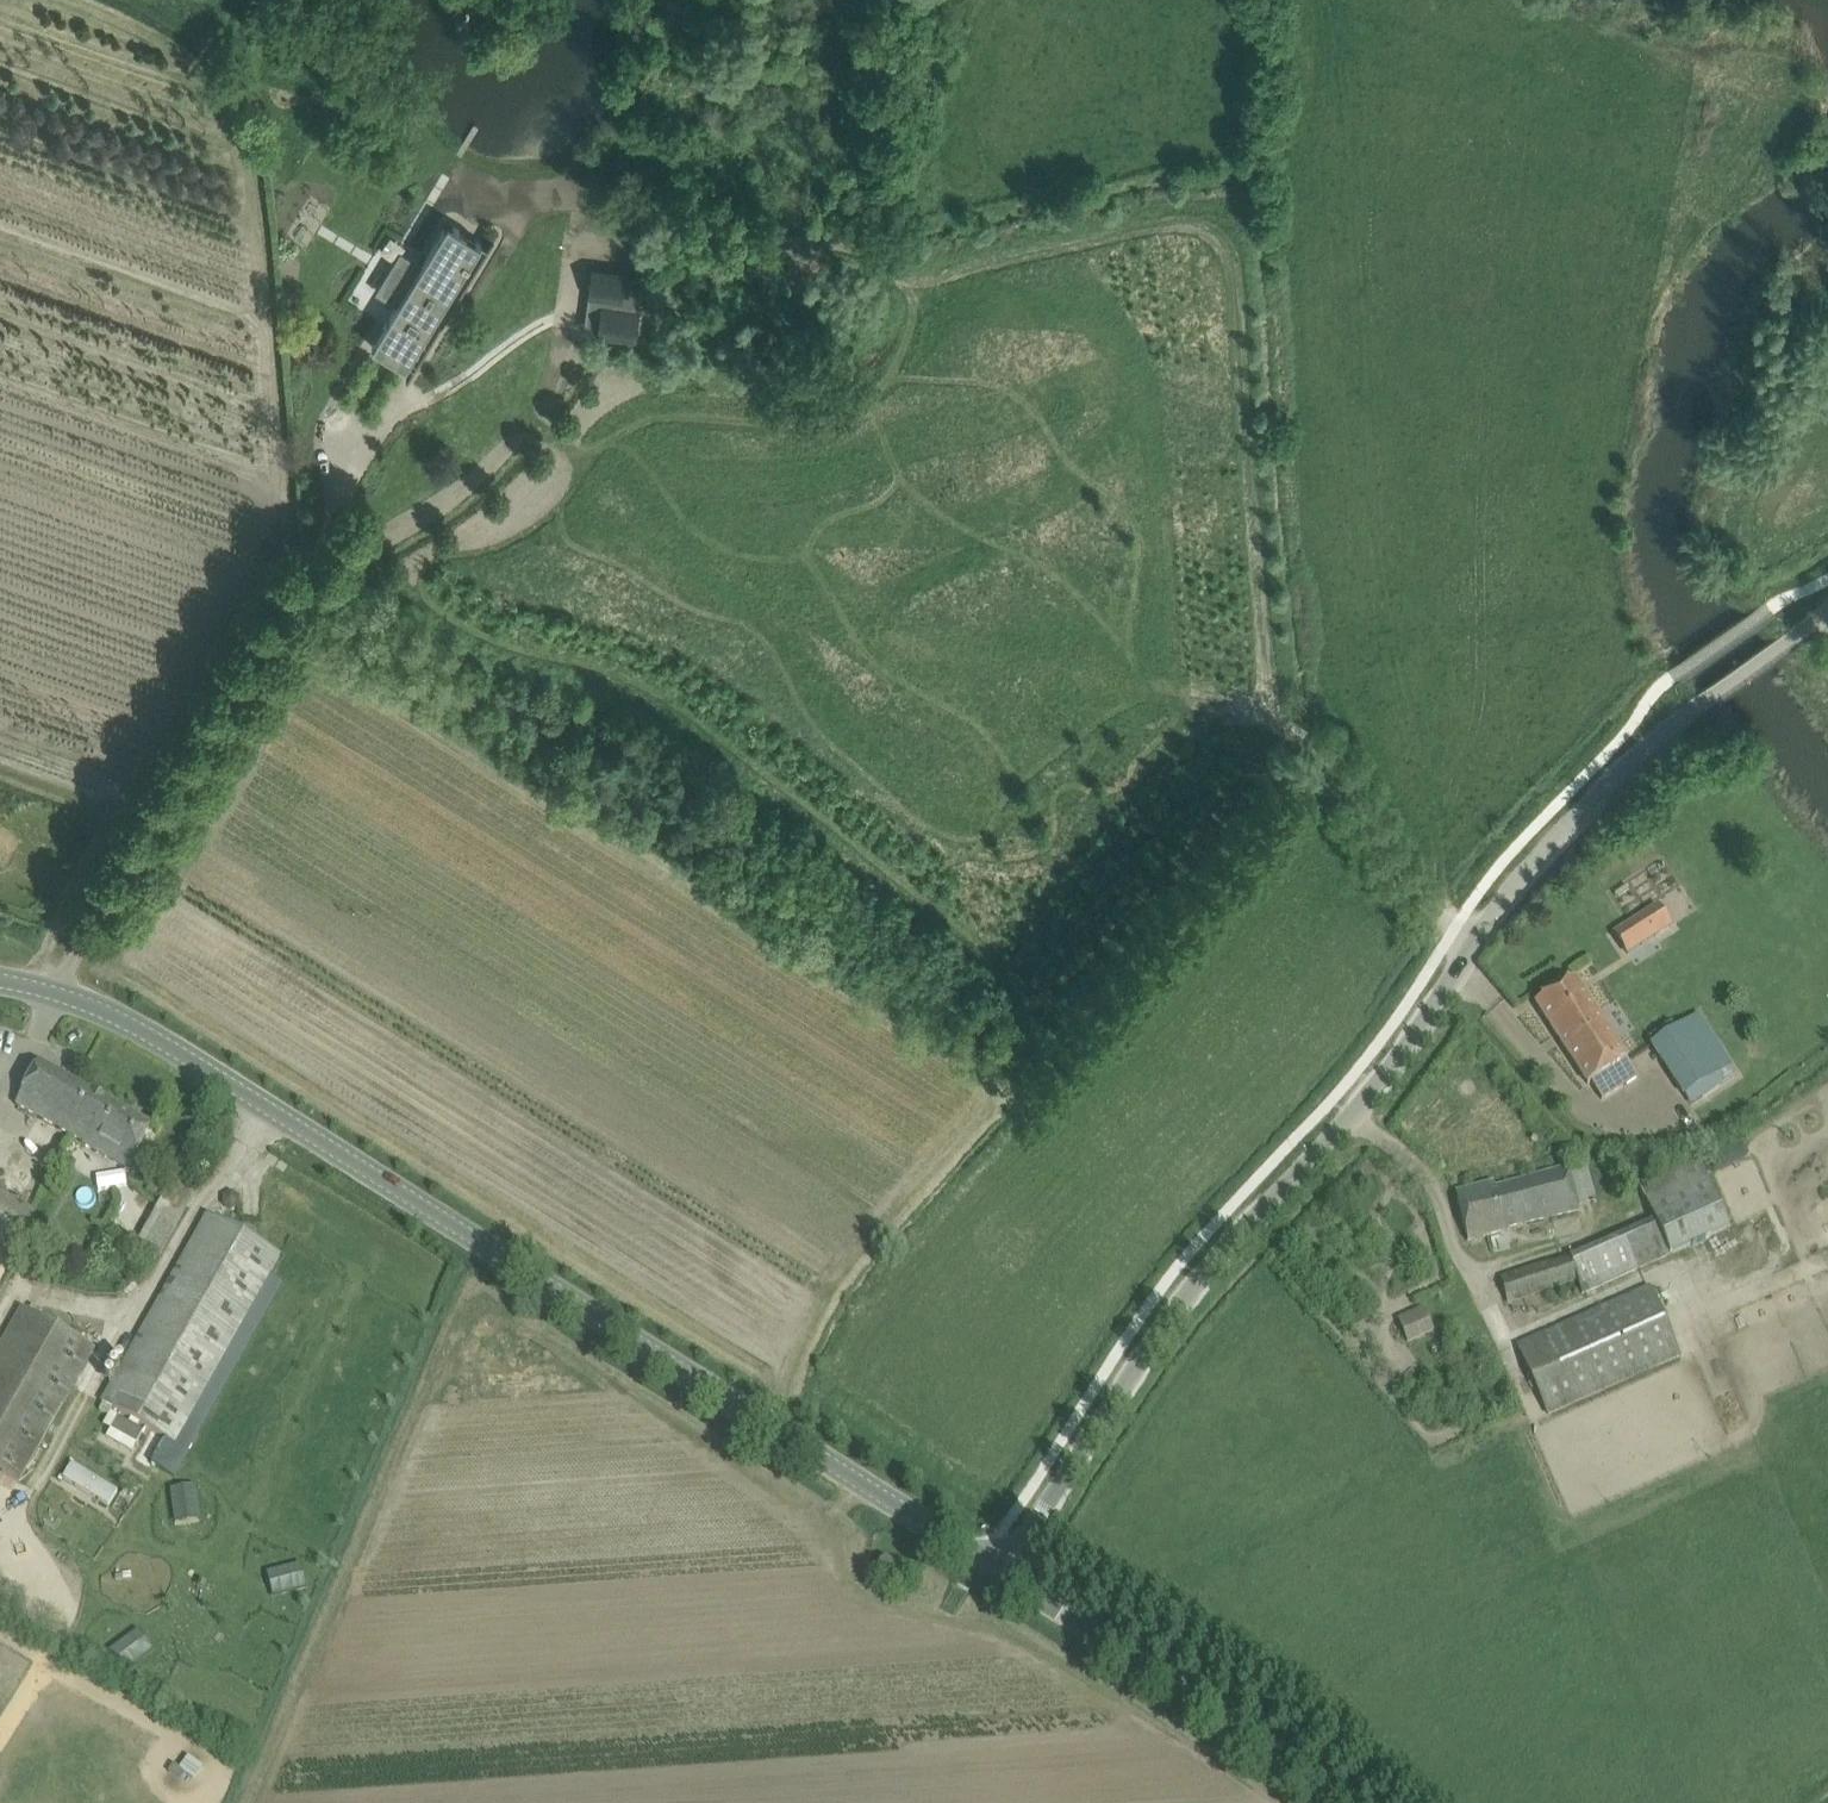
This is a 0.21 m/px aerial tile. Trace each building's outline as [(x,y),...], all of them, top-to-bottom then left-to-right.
[(398,304),(372,345),(406,366),(409,361),(413,364),(406,376),(408,377),(442,320),(488,246),(448,221),(423,263),(401,249),(376,290),(398,304)] [(588,297),(627,302),(631,272),(592,267),(588,297)] [(598,334),(637,339),(641,309),(602,304),(598,334)] [(1670,927),(1657,907),(1615,934),(1620,942),(1648,924),(1655,936),(1670,927)] [(1535,1004),(1548,1024),(1588,1085),(1590,1083),(1602,1102),(1639,1078),(1627,1060),(1574,978),(1535,1004)] [(1699,1015),(1652,1045),(1691,1106),(1738,1075),(1699,1015)] [(140,1147),(152,1126),(39,1063),(16,1105),(36,1117),(94,1150),(101,1138),(135,1157),(140,1147)] [(1582,1296),(1727,1229),(1706,1182),(1699,1162),(1640,1187),(1655,1222),(1571,1258),(1502,1279),(1508,1303),(1577,1282),(1582,1296)] [(1578,1207),(1569,1173),(1568,1169),(1496,1188),(1495,1183),(1456,1193),(1462,1216),(1468,1241),(1505,1232),(1504,1229),(1580,1212),(1578,1207)] [(188,1204),(199,1185),(178,1173),(156,1211),(177,1223),(188,1204)] [(20,1244),(36,1214),(0,1194),(0,1233),(20,1244)] [(103,1404),(99,1411),(108,1416),(112,1409),(151,1431),(137,1456),(174,1477),(283,1281),(270,1274),(280,1256),(261,1246),(258,1244),(208,1216),(197,1237),(103,1403),(103,1404)] [(1518,1347),(1548,1414),(1680,1355),(1649,1288),(1518,1347)] [(1408,1342),(1434,1330),(1424,1308),(1398,1320),(1408,1342)] [(94,1350),(23,1309),(0,1349),(0,1472),(19,1483),(28,1467),(63,1406),(94,1350)]
